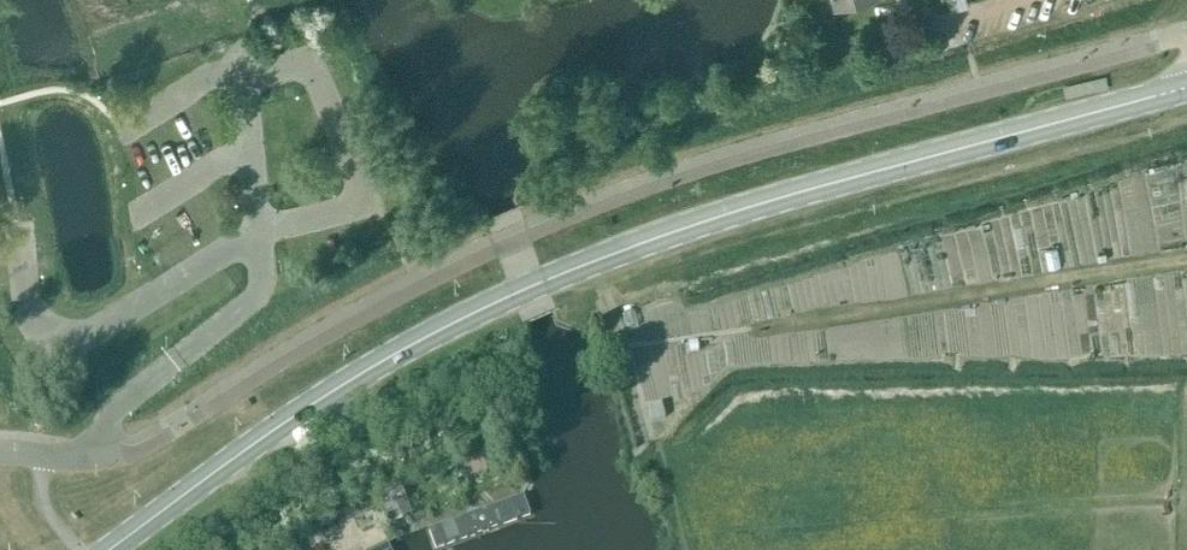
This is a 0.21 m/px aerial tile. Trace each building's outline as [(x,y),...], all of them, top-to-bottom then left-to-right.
[(0,255),(0,285),(10,284),(7,255),(0,255)] [(466,479),(488,472),(482,454),(460,462),(466,479)] [(428,522),(435,541),(531,504),(524,485),(428,522)] [(360,549),(394,549),(387,536),(360,549)]
